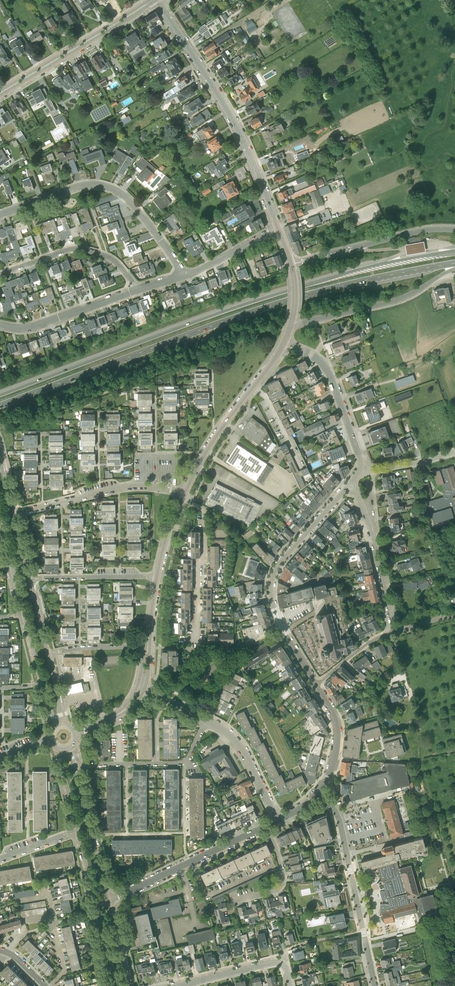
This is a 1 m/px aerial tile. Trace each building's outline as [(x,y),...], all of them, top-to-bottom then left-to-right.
[(75,1),(78,6),(79,5),(83,11),(88,8),(88,7),(89,7),(91,10),(94,7),(90,0),(77,0),(75,1)] [(195,0),(182,0),(178,3),(180,6),(179,7),(182,12),(180,12),(182,14),(180,15),(184,22),(192,16),(185,5),(191,1),(192,4),(196,1),(195,0)] [(67,26),(77,20),(66,2),(62,4),(67,14),(62,17),(67,26)] [(160,32),(156,26),(162,22),(156,12),(145,18),(153,32),(150,34),(152,37),(160,32)] [(227,24),(220,14),(199,28),(200,29),(198,30),(200,32),(201,34),(203,33),(206,38),(212,35),(208,30),(212,27),(213,30),(217,28),(215,25),(219,23),(222,27),(227,24)] [(56,18),(54,20),(52,17),(44,22),(51,33),(55,31),(54,30),(58,27),(59,29),(63,27),(58,19),(57,20),(56,18)] [(12,29),(16,26),(12,20),(8,22),(12,29)] [(257,29),(252,20),(249,21),(249,20),(246,22),(249,28),(247,30),(249,34),(257,29)] [(33,44),(43,38),(41,34),(45,32),(41,25),(37,28),(39,31),(29,37),(33,44)] [(241,30),(239,27),(236,29),(248,48),(252,45),(245,33),(244,33),(242,29),(241,30)] [(206,53),(206,54),(216,48),(231,39),(231,38),(234,36),(231,31),(213,42),(203,49),(204,51),(203,52),(204,54),(206,53)] [(137,37),(135,34),(133,35),(132,34),(125,38),(130,45),(126,47),(129,53),(134,50),(133,49),(138,46),(140,49),(147,46),(140,36),(137,37)] [(161,39),(160,37),(153,41),(156,47),(157,47),(158,47),(160,46),(162,48),(166,46),(167,45),(167,44),(167,43),(163,37),(161,39)] [(19,56),(25,52),(23,48),(24,47),(20,39),(15,42),(18,45),(14,48),(19,56)] [(8,64),(8,63),(10,61),(3,49),(8,46),(4,40),(1,43),(2,45),(0,46),(0,52),(2,55),(0,56),(0,59),(4,65),(5,64),(6,65),(8,64)] [(157,63),(172,54),(170,52),(171,50),(170,49),(169,49),(168,48),(154,57),(157,63)] [(216,48),(206,54),(206,55),(206,56),(207,57),(208,57),(209,60),(217,55),(215,53),(218,51),(216,48)] [(224,65),(225,64),(228,63),(229,61),(228,60),(227,60),(229,58),(227,55),(230,53),(227,50),(221,54),(223,58),(212,64),(216,70),(224,65)] [(106,65),(100,55),(98,57),(97,56),(96,56),(95,56),(92,58),(92,59),(91,59),(97,70),(106,65)] [(239,56),(228,63),(225,64),(227,66),(217,72),(221,78),(230,73),(231,74),(234,72),(231,66),(235,64),(234,63),(241,59),(239,56)] [(166,68),(168,71),(178,65),(178,63),(178,62),(177,61),(176,61),(175,60),(174,61),(173,59),(165,64),(163,62),(150,70),(151,72),(152,72),(153,73),(161,69),(162,71),(166,68)] [(80,64),(86,74),(91,72),(85,61),(80,64)] [(75,76),(84,91),(84,92),(93,87),(88,79),(86,74),(80,64),(78,65),(77,64),(73,67),(78,74),(75,76)] [(178,65),(168,71),(166,72),(169,78),(182,70),(180,67),(181,67),(181,66),(180,65),(179,65),(178,65)] [(79,94),(84,91),(75,76),(74,75),(70,77),(69,74),(61,78),(60,76),(53,81),(58,89),(64,85),(66,88),(67,89),(68,89),(69,89),(70,89),(70,88),(71,88),(73,89),(74,90),(76,91),(77,92),(76,94),(77,96),(80,94),(79,94)] [(237,77),(237,76),(238,76),(236,74),(227,80),(230,86),(238,81),(239,82),(243,80),(240,76),(239,76),(237,77)] [(175,82),(177,85),(173,87),(175,90),(171,92),(173,95),(177,92),(181,90),(180,88),(189,82),(187,80),(185,76),(175,82)] [(259,88),(252,77),(247,80),(249,83),(252,87),(247,90),(247,89),(243,91),(244,93),(239,96),(243,102),(252,97),(250,94),(259,88)] [(102,88),(108,84),(104,78),(98,81),(102,88)] [(181,101),(194,93),(190,87),(178,94),(177,92),(173,95),(168,97),(170,100),(177,95),(179,98),(181,101)] [(40,88),(31,93),(34,98),(29,101),(32,107),(43,101),(47,107),(43,109),(47,116),(57,110),(53,104),(52,105),(51,102),(52,102),(45,88),(41,90),(40,88)] [(188,113),(191,111),(202,105),(200,102),(201,101),(199,97),(187,105),(185,105),(183,112),(188,113)] [(26,110),(21,100),(17,102),(17,101),(15,102),(14,101),(11,103),(11,104),(10,105),(17,116),(26,110)] [(253,113),(261,109),(258,104),(261,103),(259,101),(245,109),(248,115),(253,112),(253,113)] [(3,108),(0,109),(0,119),(2,118),(5,124),(13,119),(9,113),(7,114),(3,108)] [(193,127),(210,115),(206,110),(192,119),(193,120),(190,122),(193,127)] [(70,128),(62,114),(53,119),(57,126),(63,123),(67,130),(70,128)] [(254,128),(262,124),(259,120),(263,118),(262,115),(250,122),(254,128)] [(284,130),(281,123),(276,125),(275,124),(269,126),(270,129),(262,133),(267,144),(276,140),(273,134),(278,132),(284,130)] [(204,127),(196,132),(202,140),(206,137),(207,138),(214,133),(211,130),(212,128),(211,127),(209,126),(205,128),(204,127)] [(207,145),(205,141),(201,144),(203,147),(205,150),(210,146),(213,151),(222,145),(216,137),(208,143),(208,144),(207,145)] [(9,161),(11,159),(4,148),(0,150),(0,166),(3,164),(4,165),(5,166),(6,166),(7,166),(8,166),(9,166),(9,165),(10,164),(10,163),(9,161)] [(89,153),(88,148),(81,151),(83,156),(86,164),(98,159),(100,165),(106,163),(101,149),(89,153)] [(123,174),(132,159),(117,150),(113,156),(114,156),(112,158),(123,164),(119,171),(123,174)] [(77,159),(74,151),(65,155),(64,152),(63,153),(62,152),(61,152),(57,154),(60,162),(66,159),(66,160),(68,159),(73,174),(78,172),(74,160),(77,159)] [(53,172),(50,164),(50,163),(49,161),(54,159),(52,153),(47,156),(49,161),(38,165),(39,168),(41,168),(45,179),(43,180),(45,185),(55,181),(52,172),(53,172)] [(228,169),(225,166),(226,165),(226,164),(228,163),(225,159),(227,158),(223,154),(218,157),(220,160),(217,162),(219,164),(216,166),(212,161),(205,166),(211,175),(215,173),(218,178),(224,174),(223,173),(226,171),(225,170),(228,169)] [(270,170),(278,167),(277,163),(288,159),(287,155),(267,163),(270,170)] [(145,180),(152,172),(147,168),(148,166),(143,161),(138,165),(143,171),(137,177),(140,180),(142,177),(145,180)] [(276,184),(285,181),(284,178),(287,176),(290,175),(289,172),(294,170),(293,166),(283,170),(284,174),(273,178),(276,184)] [(8,181),(11,180),(8,173),(0,177),(0,184),(4,183),(8,195),(12,193),(8,181)] [(197,193),(201,191),(191,176),(188,179),(197,193)] [(297,179),(299,184),(307,180),(306,176),(297,179)] [(26,192),(34,189),(30,179),(23,182),(26,192)] [(226,185),(224,180),(218,183),(221,188),(223,187),(224,189),(221,190),(226,199),(238,192),(233,182),(226,185)] [(293,200),(308,193),(317,190),(314,185),(293,193),(291,188),(278,193),(280,199),(288,197),(288,196),(291,195),(293,200)] [(165,187),(165,186),(155,194),(158,197),(153,200),(161,210),(167,206),(165,204),(169,201),(164,194),(169,191),(165,187)] [(204,195),(211,191),(209,187),(202,191),(204,195)] [(318,189),(308,193),(312,203),(312,204),(305,206),(307,211),(324,204),(318,189)] [(294,205),(293,201),(290,203),(290,202),(282,206),(285,212),(293,209),(292,206),(294,205)] [(111,223),(122,219),(117,205),(110,208),(108,203),(99,206),(100,211),(102,211),(104,217),(108,215),(111,223)] [(254,215),(255,215),(250,205),(247,206),(245,203),(232,210),(235,215),(238,213),(242,221),(250,217),(254,215)] [(81,225),(82,229),(83,231),(84,233),(90,231),(89,229),(94,227),(87,207),(82,209),(82,210),(86,222),(81,225)] [(285,213),(287,218),(302,211),(301,209),(294,212),(294,210),(285,213)] [(218,217),(221,222),(233,215),(230,210),(218,217)] [(302,211),(287,218),(288,222),(297,219),(296,216),(303,213),(302,211)] [(70,229),(72,235),(73,237),(79,235),(78,233),(83,231),(82,229),(81,225),(76,213),(72,214),(71,214),(72,216),(76,226),(70,229)] [(176,232),(180,229),(176,223),(177,223),(171,215),(163,221),(172,233),(175,231),(176,232)] [(250,219),(239,225),(240,228),(241,228),(254,221),(253,217),(255,216),(254,215),(254,216),(250,218),(250,217),(250,219)] [(321,223),(318,215),(307,219),(309,224),(313,223),(314,225),(321,223)] [(59,233),(61,240),(62,241),(68,239),(67,237),(72,235),(70,229),(66,218),(65,216),(60,218),(65,230),(59,233)] [(248,224),(250,227),(253,232),(255,231),(255,232),(256,231),(265,227),(264,226),(265,225),(264,223),(263,224),(261,217),(251,223),(248,224)] [(61,240),(59,233),(54,219),(47,221),(47,223),(42,225),(43,226),(40,226),(47,245),(51,243),(46,231),(52,229),(55,237),(54,238),(55,242),(61,240)] [(116,235),(118,242),(129,239),(122,219),(111,223),(103,226),(104,229),(108,228),(109,231),(116,228),(118,234),(116,235)] [(13,229),(17,240),(23,238),(21,231),(28,228),(29,229),(31,229),(30,225),(28,226),(26,220),(15,224),(17,228),(13,229)] [(295,227),(297,226),(296,223),(285,226),(288,233),(297,230),(295,227)] [(13,229),(12,225),(4,228),(4,229),(2,229),(0,229),(0,236),(1,237),(3,237),(4,237),(5,236),(6,235),(8,235),(10,243),(11,242),(17,240),(13,229)] [(217,230),(215,227),(202,235),(206,242),(213,238),(217,246),(225,241),(222,236),(222,235),(221,233),(221,234),(218,229),(217,230)] [(291,243),(299,240),(300,239),(297,230),(288,233),(291,243)] [(28,244),(20,247),(21,250),(23,255),(33,251),(31,247),(35,245),(31,235),(25,237),(28,244)] [(189,251),(193,257),(203,251),(198,241),(194,243),(191,237),(184,241),(186,245),(188,244),(190,247),(188,248),(190,251),(189,251)] [(17,240),(11,242),(14,249),(5,253),(8,261),(19,256),(18,252),(21,250),(20,247),(17,240)] [(293,248),(308,243),(307,240),(300,243),(299,240),(291,243),(293,248)] [(410,245),(405,246),(406,250),(407,256),(426,252),(425,247),(424,242),(421,243),(410,245)] [(133,256),(141,253),(142,252),(140,247),(136,248),(134,243),(126,246),(128,253),(132,252),(133,256)] [(308,243),(293,248),(295,254),(303,251),(301,248),(309,245),(308,243)] [(284,264),(279,251),(275,253),(276,255),(262,261),(259,253),(253,256),(257,267),(255,268),(256,270),(258,269),(261,277),(267,274),(265,267),(276,263),(277,267),(284,264)] [(141,253),(133,256),(132,256),(135,263),(138,261),(140,265),(147,262),(148,262),(146,256),(142,258),(141,253)] [(73,264),(70,265),(71,268),(72,272),(76,271),(76,270),(83,267),(80,259),(72,261),(73,264)] [(61,273),(62,275),(64,279),(67,278),(65,271),(71,268),(70,265),(68,260),(61,262),(62,265),(59,266),(61,272),(61,273)] [(249,277),(246,268),(243,261),(240,263),(242,269),(237,271),(239,279),(245,276),(246,279),(249,277)] [(147,262),(140,265),(139,266),(141,272),(144,272),(145,275),(151,273),(154,272),(155,272),(153,266),(149,267),(147,262)] [(48,270),(51,277),(54,276),(55,278),(62,275),(61,273),(61,272),(59,266),(58,263),(51,266),(52,269),(48,270)] [(98,277),(107,274),(108,273),(106,268),(102,269),(100,264),(92,267),(96,278),(98,277)] [(222,284),(222,283),(228,281),(228,279),(232,278),(228,269),(229,271),(226,272),(225,270),(218,272),(220,279),(222,284)] [(27,277),(29,283),(30,283),(30,284),(33,283),(33,282),(40,279),(37,271),(30,273),(31,276),(27,277)] [(98,277),(101,284),(104,283),(105,287),(114,283),(112,277),(108,279),(107,274),(98,277)] [(17,281),(18,284),(20,288),(23,287),(23,286),(29,283),(27,277),(27,275),(19,277),(20,280),(17,281)] [(75,290),(76,293),(77,298),(88,294),(86,289),(90,288),(86,277),(80,280),(83,287),(75,290)] [(222,283),(222,284),(220,279),(216,280),(215,277),(208,280),(209,282),(211,288),(218,286),(219,287),(223,285),(222,283)] [(6,298),(14,295),(11,287),(18,284),(17,281),(16,278),(6,282),(7,286),(2,287),(6,298)] [(200,288),(198,283),(197,280),(191,282),(192,285),(188,287),(190,292),(191,295),(198,293),(196,290),(200,288)] [(212,289),(211,288),(209,282),(206,283),(205,281),(198,283),(200,288),(201,292),(208,289),(208,290),(212,289)] [(73,294),(76,293),(75,290),(72,282),(66,285),(69,292),(61,295),(64,303),(74,299),(73,294)] [(190,292),(188,287),(186,283),(181,285),(182,289),(177,291),(178,293),(180,299),(187,297),(185,293),(190,292)] [(39,299),(40,302),(42,307),(53,303),(51,298),(54,297),(51,287),(45,289),(47,296),(39,299)] [(434,290),(437,305),(451,302),(448,287),(434,290)] [(180,299),(178,293),(174,294),(172,289),(162,293),(165,301),(173,298),(175,305),(181,303),(180,299)] [(15,294),(14,295),(6,298),(5,298),(6,302),(2,303),(5,314),(13,311),(14,314),(18,312),(14,302),(23,298),(21,292),(19,293),(15,294)] [(40,302),(39,299),(37,292),(31,294),(33,301),(25,304),(28,312),(39,308),(37,303),(40,302)] [(145,300),(140,302),(142,307),(143,310),(150,308),(148,304),(152,303),(149,294),(143,296),(145,300)] [(142,307),(140,302),(138,298),(133,300),(134,304),(129,306),(131,311),(132,314),(139,312),(138,308),(142,307)] [(131,311),(129,306),(128,302),(122,304),(123,308),(118,310),(120,315),(121,318),(128,316),(127,312),(131,311)] [(120,315),(118,310),(117,306),(111,308),(113,312),(108,314),(108,316),(111,322),(117,320),(116,316),(120,315)] [(111,323),(111,322),(108,316),(105,317),(104,315),(97,317),(98,320),(100,326),(107,323),(107,325),(111,323)] [(101,327),(100,326),(98,320),(95,321),(94,319),(87,321),(88,326),(90,330),(96,327),(97,328),(101,327)] [(90,330),(88,326),(85,327),(84,322),(73,326),(76,334),(84,331),(86,338),(92,336),(90,330)] [(337,328),(335,324),(327,327),(329,330),(327,331),(329,337),(334,335),(335,337),(341,335),(338,327),(337,328)] [(51,334),(53,340),(54,343),(54,345),(56,349),(58,348),(57,344),(57,343),(58,342),(58,341),(61,340),(60,338),(63,336),(67,335),(67,334),(66,330),(64,330),(61,331),(60,327),(54,329),(55,332),(51,334)] [(53,340),(51,334),(49,330),(43,333),(45,336),(40,338),(41,340),(43,346),(50,344),(49,341),(53,340)] [(358,332),(346,337),(348,343),(360,338),(358,334),(364,332),(363,330),(358,332)] [(343,344),(348,343),(346,337),(341,338),(342,341),(332,344),(335,354),(345,350),(343,344)] [(43,346),(41,340),(37,342),(36,339),(29,342),(30,344),(32,350),(39,348),(39,349),(43,347),(43,346)] [(21,351),(19,345),(19,344),(15,345),(14,343),(7,345),(10,354),(17,351),(17,352),(21,351)] [(32,350),(30,344),(27,345),(26,343),(19,345),(21,351),(22,354),(29,352),(29,353),(33,351),(32,350)] [(356,365),(355,360),(357,359),(355,354),(359,353),(358,348),(349,352),(350,355),(341,358),(343,362),(345,362),(347,368),(356,365)] [(309,367),(305,360),(296,364),(296,365),(300,372),(309,368),(309,367)] [(271,401),(286,394),(282,386),(294,379),(295,381),(298,379),(294,371),(293,368),(291,369),(290,367),(285,370),(284,370),(275,375),(276,375),(278,378),(269,383),(264,386),(268,393),(267,394),(271,401)] [(196,369),(196,379),(203,379),(208,379),(208,369),(196,369)] [(314,372),(313,371),(308,374),(309,376),(312,382),(321,378),(317,371),(315,373),(314,372)] [(352,386),(356,385),(355,383),(359,382),(356,374),(348,377),(352,386)] [(414,374),(395,380),(397,387),(416,381),(414,374)] [(203,379),(196,379),(197,389),(208,389),(208,379),(203,379)] [(325,392),(323,388),(325,387),(323,381),(310,388),(311,391),(316,388),(317,390),(315,391),(317,396),(325,392)] [(357,402),(375,396),(372,388),(355,395),(357,402)] [(139,399),(147,399),(151,399),(151,389),(139,389),(139,399)] [(164,389),(165,399),(176,399),(176,389),(164,389)] [(208,389),(197,389),(197,398),(202,398),(208,398),(208,389)] [(394,397),(396,402),(412,396),(410,391),(394,397)] [(288,404),(291,402),(287,393),(286,394),(271,401),(272,402),(276,410),(281,407),(279,403),(286,400),(288,404)] [(202,398),(197,398),(197,408),(208,408),(208,398),(202,398)] [(139,409),(151,409),(151,399),(147,399),(139,399),(139,409)] [(176,399),(165,399),(165,409),(176,409),(176,399)] [(317,413),(322,411),(331,407),(328,400),(317,405),(319,409),(316,411),(315,409),(311,411),(302,416),(304,420),(307,418),(307,419),(314,416),(313,415),(317,413)] [(365,411),(361,413),(364,421),(369,420),(370,423),(381,419),(380,416),(378,411),(386,407),(384,401),(364,408),(365,411)] [(292,413),(296,411),(291,402),(288,404),(281,407),(276,410),(280,419),(285,416),(283,412),(290,408),(292,413)] [(139,419),(146,419),(151,419),(151,409),(139,409),(139,419)] [(176,409),(165,409),(165,419),(176,419),(176,409)] [(82,420),(94,420),(93,410),(82,410),(82,420)] [(107,410),(107,420),(119,420),(119,410),(107,410)] [(296,421),(300,419),(296,411),(292,413),(285,416),(280,419),(285,427),(290,424),(288,420),(294,417),(296,421)] [(331,415),(321,420),(322,423),(330,419),(331,418),(332,422),(340,419),(338,413),(331,415)] [(259,445),(266,450),(272,441),(268,433),(265,427),(252,418),(242,432),(259,445)] [(140,429),(151,429),(151,419),(146,419),(139,419),(140,429)] [(176,419),(165,419),(165,429),(176,429),(176,419)] [(300,419),(296,421),(290,424),(285,427),(289,436),(294,433),(292,429),(299,425),(301,430),(304,428),(303,426),(300,419)] [(82,430),(94,430),(94,420),(82,420),(82,430)] [(119,420),(107,420),(107,430),(119,430),(119,420)] [(322,423),(321,420),(307,427),(305,428),(303,429),(306,435),(324,426),(322,423)] [(370,432),(370,431),(368,432),(369,433),(370,432),(371,435),(370,435),(373,443),(389,438),(385,426),(370,432)] [(140,439),(151,439),(151,429),(140,429),(140,439)] [(176,429),(165,429),(165,439),(177,439),(176,429)] [(338,438),(334,429),(321,435),(321,434),(316,436),(322,447),(315,450),(317,454),(330,447),(328,443),(338,438)] [(82,440),(94,440),(94,430),(82,430),(82,440)] [(119,430),(107,430),(107,440),(119,440),(119,430)] [(25,431),(25,441),(36,441),(36,431),(25,431)] [(50,441),(62,441),(61,431),(50,431),(50,441)] [(397,444),(401,451),(402,453),(407,450),(406,447),(409,446),(408,444),(416,439),(413,432),(410,433),(412,437),(397,444)] [(151,439),(140,439),(140,449),(151,449),(151,439)] [(177,439),(165,439),(165,449),(177,449),(177,439)] [(83,450),(94,450),(94,440),(82,440),(83,450)] [(119,440),(107,440),(108,450),(115,449),(119,449),(119,440)] [(36,441),(25,441),(25,451),(36,451),(36,441)] [(50,450),(58,451),(62,450),(62,441),(50,441),(50,450)] [(276,445),(272,442),(266,450),(270,453),(276,445)] [(285,455),(290,453),(286,444),(280,446),(282,450),(277,458),(273,456),(270,459),(279,464),(285,455)] [(401,451),(397,444),(395,447),(383,449),(384,456),(393,454),(392,453),(398,452),(401,451)] [(267,464),(238,445),(230,458),(227,456),(227,455),(223,461),(230,465),(230,464),(256,481),(256,480),(262,484),(273,469),(266,464),(267,464)] [(330,464),(334,463),(338,461),(346,458),(345,456),(346,456),(342,446),(328,451),(322,454),(323,457),(326,457),(327,462),(325,463),(326,466),(330,464)] [(115,449),(108,450),(108,459),(119,459),(119,449),(115,449)] [(50,460),(62,460),(62,450),(58,451),(50,450),(50,460)] [(83,460),(94,460),(94,450),(83,450),(83,460)] [(36,451),(25,451),(25,461),(27,461),(36,461),(36,451)] [(290,453),(285,455),(288,464),(290,466),(284,469),(290,473),(292,472),(293,474),(299,471),(290,453)] [(119,459),(108,459),(108,469),(119,469),(119,459)] [(50,470),(62,470),(62,460),(50,460),(50,470)] [(94,470),(94,460),(83,460),(83,470),(94,470)] [(27,461),(25,461),(25,471),(27,471),(37,471),(36,461),(27,461)] [(339,470),(342,479),(342,480),(350,471),(350,470),(348,466),(340,468),(338,461),(334,463),(334,465),(335,468),(336,470),(339,470)] [(453,466),(434,472),(438,485),(442,484),(445,492),(443,493),(443,495),(443,497),(427,502),(433,523),(453,517),(453,515),(454,515),(454,504),(454,503),(454,473),(453,466)] [(300,489),(305,486),(304,483),(301,476),(310,472),(307,467),(299,471),(293,474),(300,488),(300,489)] [(342,479),(339,470),(336,470),(335,468),(333,468),(330,472),(327,477),(329,478),(337,485),(341,481),(340,481),(341,479),(342,479)] [(51,480),(58,480),(62,480),(62,470),(50,470),(51,480)] [(27,471),(25,471),(25,481),(37,481),(37,471),(27,471)] [(383,483),(394,481),(398,481),(398,478),(393,479),(392,475),(382,477),(383,483)] [(337,485),(329,478),(325,482),(333,490),(337,485)] [(58,480),(51,480),(51,490),(62,490),(62,480),(58,480)] [(37,481),(25,481),(26,491),(37,491),(37,481)] [(333,490),(325,482),(322,485),(324,488),(330,494),(333,490)] [(251,525),(261,505),(217,483),(207,504),(251,525)] [(330,494),(324,488),(323,489),(319,485),(316,487),(320,492),(326,498),(330,494)] [(422,487),(425,497),(433,495),(430,485),(422,487)] [(326,498),(320,492),(318,494),(316,492),(315,492),(313,490),(311,491),(322,503),(326,498)] [(322,503),(311,491),(308,494),(309,495),(307,498),(318,507),(322,503)] [(389,503),(398,501),(397,497),(401,497),(400,492),(395,493),(387,494),(389,503)] [(318,507),(307,498),(304,502),(314,512),(318,507)] [(128,500),(128,510),(140,510),(140,500),(128,500)] [(103,510),(114,510),(114,501),(103,501),(103,510)] [(398,501),(389,503),(390,508),(388,509),(389,511),(390,512),(398,511),(398,510),(403,510),(402,506),(399,506),(398,501)] [(314,512),(304,502),(300,506),(301,507),(310,516),(314,512)] [(346,520),(349,519),(358,516),(356,512),(354,513),(353,510),(348,512),(348,511),(347,512),(347,511),(349,510),(350,509),(350,508),(349,507),(347,505),(346,506),(344,504),(339,509),(343,512),(346,520)] [(310,516),(301,507),(298,510),(302,515),(307,519),(310,516)] [(71,524),(82,524),(82,514),(82,510),(71,510),(71,524)] [(103,520),(114,520),(114,510),(103,510),(103,520)] [(140,510),(128,510),(128,520),(140,520),(140,510)] [(46,524),(57,524),(57,514),(46,514),(46,524)] [(307,519),(302,515),(298,519),(297,518),(296,518),(293,520),(301,527),(308,520),(307,519)] [(358,516),(349,519),(350,522),(348,523),(344,528),(346,530),(347,529),(350,528),(350,526),(357,524),(357,521),(359,521),(358,516)] [(301,527),(293,520),(291,518),(288,520),(291,523),(289,526),(296,532),(301,527)] [(331,518),(329,521),(327,520),(323,524),(334,534),(338,529),(332,524),(333,523),(331,518)] [(103,530),(115,530),(114,520),(103,520),(103,530)] [(140,520),(128,520),(128,529),(140,529),(140,520)] [(401,522),(390,524),(391,530),(396,529),(397,532),(400,531),(399,529),(403,528),(402,522),(401,522)] [(46,534),(48,534),(57,534),(57,524),(46,524),(46,534)] [(83,534),(82,524),(71,524),(71,534),(83,534)] [(335,534),(334,534),(323,524),(320,527),(328,534),(328,533),(333,538),(334,539),(331,541),(334,545),(331,547),(334,550),(334,549),(340,545),(340,544),(336,537),(335,534)] [(281,532),(282,532),(289,540),(293,535),(286,527),(281,532)] [(361,538),(358,528),(355,530),(354,529),(349,531),(350,531),(348,532),(351,541),(361,538)] [(140,529),(128,529),(128,539),(140,539),(140,529)] [(103,540),(115,539),(115,530),(103,530),(103,540)] [(286,543),(289,540),(282,532),(279,536),(274,531),(272,532),(277,538),(279,536),(286,543)] [(323,537),(317,531),(311,538),(322,548),(325,545),(320,540),(323,537)] [(46,544),(58,544),(57,534),(48,534),(46,534),(46,544)] [(83,534),(71,534),(71,544),(83,543),(83,534)] [(270,544),(269,545),(278,552),(282,547),(276,543),(274,545),(271,543),(271,542),(272,540),(269,537),(267,540),(268,540),(267,541),(270,544)] [(103,550),(115,549),(115,539),(103,540),(103,550)] [(140,539),(128,539),(129,549),(140,549),(140,539)] [(406,547),(404,539),(400,540),(395,541),(393,541),(392,542),(393,546),(392,546),(393,547),(392,547),(391,547),(391,548),(391,549),(391,550),(392,550),(392,551),(394,550),(394,551),(395,553),(399,552),(399,553),(405,551),(404,547),(406,547)] [(275,556),(268,551),(267,554),(264,551),(256,542),(252,546),(257,551),(264,559),(270,564),(275,556)] [(303,547),(315,557),(317,555),(314,552),(313,552),(312,550),(313,548),(307,542),(306,543),(305,544),(303,547)] [(83,543),(71,544),(71,553),(83,553),(83,543)] [(46,554),(58,554),(58,544),(46,544),(46,554)] [(278,552),(269,545),(268,547),(269,548),(267,551),(268,551),(275,556),(278,552)] [(357,554),(359,554),(367,552),(368,551),(368,549),(367,549),(366,549),(365,546),(361,547),(356,548),(355,545),(350,547),(348,547),(349,553),(357,551),(357,554)] [(315,557),(303,547),(299,551),(306,557),(308,554),(310,556),(310,557),(313,560),(315,557)] [(115,560),(115,549),(103,550),(103,560),(115,560)] [(140,549),(129,549),(129,559),(140,559),(140,549)] [(368,551),(367,552),(359,554),(361,560),(370,558),(368,551)] [(294,557),(307,569),(308,569),(310,568),(308,566),(310,564),(307,562),(306,563),(303,560),(304,558),(298,552),(294,557)] [(83,553),(71,553),(71,563),(83,563),(83,553)] [(52,563),(58,563),(58,554),(46,554),(46,563),(52,563)] [(290,561),(297,567),(299,565),(305,571),(307,569),(294,557),(290,561)] [(416,565),(420,563),(418,557),(409,561),(410,563),(407,563),(407,562),(397,565),(398,570),(407,568),(407,567),(411,566),(414,572),(418,570),(416,565)] [(370,558),(361,560),(363,568),(372,566),(370,558)] [(259,562),(250,559),(247,567),(250,568),(247,575),(254,577),(254,575),(264,578),(266,571),(257,568),(259,562)] [(286,566),(304,583),(311,578),(303,571),(302,573),(296,568),(297,567),(290,561),(286,566)] [(58,573),(58,563),(52,563),(46,563),(46,574),(58,573)] [(83,563),(71,563),(71,573),(83,573),(83,563)] [(282,584),(289,587),(290,587),(290,586),(295,588),(304,583),(286,566),(283,569),(280,577),(285,579),(282,584)] [(364,572),(358,574),(358,576),(359,577),(361,576),(373,573),(372,567),(364,569),(364,572)] [(331,575),(328,572),(326,569),(321,572),(326,579),(331,575)] [(373,573),(361,576),(362,580),(358,582),(359,584),(375,580),(373,573)] [(433,583),(430,575),(425,578),(421,580),(416,580),(412,580),(411,582),(402,583),(402,590),(406,589),(417,589),(417,588),(421,587),(422,589),(430,585),(433,583)] [(375,580),(359,584),(359,586),(366,585),(367,589),(368,589),(377,587),(375,580)] [(120,593),(132,593),(132,583),(120,583),(120,593)] [(287,590),(289,587),(282,584),(280,583),(279,588),(279,592),(279,595),(280,599),(281,602),(282,607),(285,606),(285,607),(315,599),(311,586),(288,592),(287,590)] [(63,594),(74,594),(74,584),(63,584),(63,594)] [(88,584),(88,594),(97,593),(100,594),(99,584),(88,584)] [(237,597),(245,595),(242,584),(234,587),(237,597)] [(250,589),(250,594),(262,591),(262,584),(253,584),(253,588),(250,589)] [(322,587),(321,585),(314,587),(317,598),(324,596),(326,603),(331,599),(340,596),(337,585),(329,587),(330,591),(327,592),(325,586),(323,586),(323,587),(322,587)] [(377,587),(368,589),(369,592),(362,593),(363,597),(378,594),(377,587)] [(250,594),(245,595),(245,598),(250,597),(251,605),(256,603),(256,597),(262,596),(262,591),(250,594)] [(97,593),(88,594),(88,603),(100,603),(100,594),(97,593)] [(120,603),(132,603),(132,593),(120,593),(120,603)] [(73,604),(75,604),(74,594),(63,594),(63,604),(73,604)] [(378,594),(363,597),(364,601),(369,600),(369,602),(380,600),(378,594)] [(100,603),(88,603),(88,613),(100,613),(100,603)] [(120,613),(132,613),(132,603),(120,603),(120,613)] [(257,612),(266,610),(264,603),(251,607),(251,608),(252,611),(253,611),(257,609),(257,612)] [(63,614),(75,614),(75,604),(73,604),(63,604),(63,614)] [(252,611),(251,608),(245,610),(244,608),(239,610),(240,610),(236,612),(239,618),(242,616),(241,614),(247,612),(247,615),(253,613),(253,611),(252,611)] [(266,610),(257,612),(258,614),(257,615),(256,614),(248,617),(249,620),(267,615),(266,610)] [(336,618),(335,615),(335,612),(321,616),(321,615),(316,616),(317,620),(318,619),(319,623),(317,623),(318,628),(320,627),(322,634),(320,635),(321,639),(323,639),(325,647),(323,648),(324,653),(321,654),(322,659),(332,656),(333,657),(333,658),(334,659),(335,659),(336,659),(337,659),(338,659),(339,659),(340,658),(340,656),(340,655),(340,654),(341,654),(341,655),(342,654),(344,653),(344,654),(345,654),(345,653),(351,651),(353,650),(354,649),(354,648),(353,647),(353,646),(354,646),(355,645),(355,644),(356,643),(355,642),(355,641),(354,641),(354,640),(353,640),(352,640),(352,639),(351,640),(351,638),(351,637),(350,637),(349,636),(347,637),(341,638),(340,635),(341,634),(340,630),(339,630),(337,623),(338,622),(337,618),(336,618)] [(100,613),(88,613),(88,623),(100,623),(100,613)] [(132,613),(120,613),(121,623),(119,623),(119,626),(130,626),(130,623),(132,623),(132,613)] [(63,624),(75,623),(75,614),(63,614),(63,624)] [(267,615),(249,620),(250,623),(260,620),(261,623),(269,621),(269,620),(269,619),(269,618),(268,618),(267,615)] [(365,622),(366,623),(371,633),(379,629),(373,615),(365,619),(366,621),(365,622)] [(271,625),(269,621),(261,623),(246,628),(250,641),(255,639),(256,641),(267,634),(266,630),(265,631),(264,629),(270,628),(270,626),(271,625)] [(360,638),(366,635),(363,629),(362,626),(358,629),(354,621),(349,624),(349,627),(351,630),(354,629),(354,630),(355,630),(356,633),(358,633),(360,638)] [(371,633),(366,623),(364,623),(364,622),(362,623),(364,629),(363,629),(366,635),(371,633)] [(63,634),(65,634),(72,633),(75,633),(75,623),(63,624),(63,634)] [(100,623),(88,623),(88,633),(100,633),(100,623)] [(65,634),(63,634),(64,644),(75,643),(75,633),(72,633),(65,634)] [(100,633),(88,633),(88,643),(100,643),(100,633)] [(276,653),(283,648),(278,641),(271,645),(269,643),(268,641),(268,640),(238,659),(246,672),(256,666),(259,664),(276,653)] [(384,647),(382,643),(374,646),(378,657),(394,651),(392,647),(387,649),(386,646),(384,647)] [(286,653),(283,648),(276,653),(277,655),(272,658),(273,661),(278,657),(286,653)] [(176,655),(176,650),(168,650),(168,651),(162,651),(162,668),(168,668),(168,670),(176,670),(176,664),(178,664),(178,655),(176,655)] [(286,653),(278,657),(280,660),(275,663),(277,666),(289,658),(286,653)] [(366,655),(359,659),(365,667),(371,662),(366,655)] [(82,666),(82,657),(64,657),(64,666),(82,666)] [(292,662),(289,658),(277,666),(280,670),(285,667),(292,662)] [(365,667),(359,659),(353,664),(355,668),(356,668),(359,671),(365,667)] [(296,668),(292,662),(285,667),(287,670),(281,674),(282,677),(296,668)] [(342,666),(338,670),(348,680),(350,682),(354,677),(342,666)] [(296,668),(282,677),(281,678),(282,681),(290,676),(291,678),(299,673),(296,668)] [(232,672),(230,676),(239,681),(242,676),(235,673),(237,670),(235,669),(233,672),(232,672)] [(348,680),(338,670),(330,678),(334,682),(335,684),(339,681),(342,685),(347,682),(348,680)] [(367,681),(368,680),(367,679),(365,677),(366,676),(360,672),(358,675),(367,681)] [(0,674),(0,684),(8,684),(8,674),(0,674)] [(297,690),(300,687),(306,684),(299,674),(290,680),(297,690)] [(239,681),(230,676),(228,680),(237,685),(239,681)] [(334,682),(330,678),(324,684),(327,688),(331,684),(332,684),(334,682)] [(83,689),(81,680),(71,683),(65,684),(67,693),(73,691),(83,689)] [(237,685),(228,680),(226,681),(225,684),(235,689),(237,685)] [(399,688),(398,682),(392,684),(394,689),(389,691),(392,701),(403,697),(400,688),(399,688)] [(235,689),(225,684),(223,688),(224,688),(232,693),(235,689)] [(330,694),(334,691),(339,688),(336,685),(334,687),(332,684),(331,684),(327,688),(330,694)] [(300,687),(297,690),(291,697),(292,698),(296,693),(297,694),(298,694),(300,697),(301,696),(307,692),(304,687),(301,689),(300,687)] [(224,688),(223,688),(223,689),(222,693),(231,698),(233,694),(232,694),(232,693),(224,688)] [(334,691),(330,694),(336,705),(344,699),(341,694),(338,696),(334,691)] [(301,696),(300,697),(295,702),(296,703),(298,702),(300,705),(312,697),(310,694),(309,694),(307,692),(301,696)] [(231,698),(222,693),(220,697),(220,698),(229,703),(231,698)] [(12,694),(12,704),(23,704),(23,694),(12,694)] [(352,709),(353,708),(361,704),(359,699),(356,701),(351,694),(345,699),(347,700),(340,704),(344,710),(351,706),(352,709)] [(312,697),(300,705),(302,708),(307,705),(309,708),(310,709),(318,704),(314,697),(312,697)] [(230,703),(229,703),(220,698),(218,702),(227,707),(230,703)] [(227,707),(218,702),(216,706),(217,707),(215,711),(219,713),(221,709),(225,711),(227,707)] [(23,704),(12,704),(12,714),(23,714),(23,704)] [(309,708),(311,711),(306,714),(308,717),(314,713),(314,714),(320,710),(321,709),(318,704),(310,709),(309,708)] [(353,708),(354,711),(346,714),(349,722),(356,720),(355,717),(363,714),(360,706),(353,708)] [(291,743),(294,747),(310,737),(311,736),(310,736),(328,725),(324,719),(324,717),(320,710),(314,714),(301,722),(304,726),(287,736),(289,740),(292,738),(294,741),(291,743)] [(245,731),(252,727),(249,721),(247,718),(244,711),(236,715),(244,731),(245,730),(245,731)] [(23,714),(12,714),(12,724),(24,723),(23,714)] [(140,738),(151,738),(151,718),(139,719),(140,738)] [(164,738),(176,738),(176,718),(164,718),(164,738)] [(348,728),(347,739),(344,738),(342,755),(358,757),(360,741),(382,735),(377,720),(348,728)] [(24,723),(12,724),(12,734),(24,734),(24,723)] [(254,726),(252,727),(245,731),(253,747),(255,746),(261,743),(258,736),(257,733),(254,726)] [(324,727),(311,736),(310,737),(306,752),(319,755),(324,736),(328,734),(324,727)] [(382,739),(383,742),(385,750),(382,751),(382,752),(386,751),(388,757),(405,752),(400,734),(382,739)] [(151,738),(140,738),(140,758),(151,758),(151,738)] [(176,738),(164,738),(165,758),(176,758),(176,738)] [(107,759),(111,759),(110,740),(96,740),(96,748),(96,759),(104,759),(104,760),(107,760),(107,759)] [(261,743),(255,746),(263,763),(271,759),(268,752),(267,749),(263,742),(261,743)] [(205,770),(209,767),(215,778),(225,772),(229,779),(238,774),(223,748),(222,748),(207,757),(200,761),(205,770)] [(319,755),(306,752),(300,750),(297,761),(308,784),(309,783),(311,783),(314,782),(315,778),(313,775),(314,774),(312,773),(313,771),(315,772),(319,755)] [(271,759),(263,763),(271,779),(273,778),(279,775),(276,769),(275,765),(271,759)] [(346,784),(351,784),(350,793),(349,793),(349,794),(351,800),(355,798),(355,799),(410,784),(408,775),(406,769),(405,764),(384,762),(387,771),(356,780),(351,781),(346,783),(346,784)] [(346,783),(351,781),(352,779),(352,772),(357,772),(358,768),(354,769),(341,767),(340,773),(347,774),(346,783)] [(134,789),(145,789),(145,769),(134,769),(134,789)] [(166,789),(178,789),(178,769),(166,769),(166,789)] [(108,790),(119,790),(119,770),(108,770),(108,790)] [(9,791),(21,791),(20,771),(9,771),(9,791)] [(34,791),(46,791),(45,771),(34,771),(34,791)] [(281,774),(279,775),(273,778),(281,795),(289,791),(285,782),(281,774)] [(285,782),(289,791),(306,783),(302,774),(295,778),(292,779),(285,782)] [(191,798),(202,798),(202,777),(190,778),(191,798)] [(240,800),(252,795),(247,785),(252,784),(250,780),(237,785),(242,797),(239,798),(240,800)] [(351,784),(346,784),(346,783),(341,783),(340,793),(349,794),(349,793),(350,793),(351,784)] [(145,809),(145,789),(134,789),(134,809),(145,809)] [(178,789),(166,789),(166,809),(178,809),(178,789)] [(119,790),(108,790),(108,810),(120,810),(119,790)] [(21,791),(9,791),(9,811),(21,811),(21,791)] [(46,811),(46,791),(34,791),(35,811),(46,811)] [(203,817),(202,798),(191,798),(191,818),(203,817)] [(393,802),(393,800),(382,803),(384,811),(385,811),(389,828),(391,836),(399,834),(400,839),(414,835),(412,830),(404,833),(401,823),(400,818),(398,819),(397,815),(399,814),(398,810),(396,802),(393,802)] [(253,808),(248,810),(252,818),(257,816),(253,808)] [(145,809),(134,809),(134,829),(145,829),(145,809)] [(178,809),(166,809),(166,829),(178,829),(178,809)] [(120,810),(108,810),(109,830),(120,829),(120,810)] [(252,818),(248,810),(243,813),(246,821),(252,818)] [(21,811),(9,811),(10,831),(21,831),(21,811)] [(46,811),(35,811),(35,831),(46,831),(46,811)] [(246,821),(243,813),(242,811),(236,813),(241,823),(246,821)] [(241,823),(236,813),(231,815),(232,818),(236,826),(241,823)] [(325,818),(324,814),(308,821),(309,823),(306,825),(311,837),(314,836),(317,843),(334,839),(333,835),(332,835),(330,830),(330,831),(328,831),(327,825),(329,825),(328,818),(325,818)] [(203,817),(191,818),(191,837),(203,837),(203,817)] [(236,826),(232,818),(227,820),(231,828),(236,826)] [(231,828),(227,820),(222,823),(226,831),(231,828)] [(226,831),(222,823),(216,825),(220,833),(226,831)] [(300,826),(296,829),(300,837),(304,835),(300,826)] [(300,837),(296,829),(291,831),(295,840),(296,839),(300,837)] [(295,840),(291,831),(286,833),(291,842),(295,840)] [(291,842),(286,833),(282,835),(286,844),(291,842)] [(286,844),(282,835),(278,837),(282,846),(286,844)] [(385,864),(397,861),(396,858),(416,853),(416,856),(421,855),(419,851),(426,849),(422,836),(414,839),(413,839),(395,844),(395,845),(393,846),(392,844),(392,845),(384,847),(384,848),(382,848),(381,850),(382,852),(384,853),(385,853),(386,855),(385,855),(360,861),(363,870),(385,864)] [(132,841),(132,852),(152,852),(152,840),(132,841)] [(152,840),(152,852),(172,851),(172,840),(152,840)] [(132,852),(132,841),(112,841),(112,852),(132,852)] [(250,851),(254,861),(255,861),(271,853),(266,843),(259,847),(259,846),(257,847),(257,848),(250,851)] [(330,849),(324,850),(323,846),(315,848),(316,853),(318,852),(319,851),(321,859),(335,856),(334,852),(331,853),(330,849)] [(53,854),(55,866),(75,862),(73,851),(53,854)] [(254,861),(250,851),(243,854),(242,854),(240,855),(241,855),(233,859),(238,869),(254,861)] [(286,864),(290,863),(290,862),(298,860),(299,860),(298,855),(297,855),(296,853),(288,855),(289,857),(288,858),(289,860),(286,861),(286,864)] [(55,866),(53,854),(33,858),(35,869),(55,866)] [(222,876),(238,869),(233,859),(233,858),(226,862),(226,861),(224,862),(224,863),(217,866),(221,876),(222,876)] [(290,862),(290,863),(291,865),(290,865),(291,868),(288,869),(288,871),(292,870),(300,868),(301,868),(300,863),(299,863),(298,860),(290,862)] [(385,923),(394,921),(393,918),(417,912),(412,896),(416,895),(419,895),(410,865),(399,868),(397,861),(385,864),(387,871),(384,872),(386,880),(387,880),(388,882),(383,883),(385,891),(380,892),(382,900),(387,898),(389,905),(390,905),(391,907),(376,911),(378,918),(383,916),(385,923)] [(329,865),(330,868),(328,868),(326,862),(321,863),(324,876),(335,874),(334,867),(335,867),(334,864),(329,865)] [(10,870),(12,881),(32,878),(30,866),(10,870)] [(221,876),(217,866),(210,869),(209,869),(208,870),(200,874),(205,884),(221,876)] [(292,870),(293,873),(292,873),(293,876),(290,877),(290,879),(293,879),(294,881),(304,880),(303,876),(302,871),(301,871),(300,868),(292,870)] [(10,870),(0,872),(0,883),(12,881),(10,870)] [(63,884),(68,883),(71,882),(70,876),(58,879),(59,882),(52,884),(53,887),(59,885),(63,884)] [(328,885),(327,880),(316,881),(317,890),(327,889),(327,891),(322,892),(323,897),(327,897),(329,907),(341,904),(337,888),(335,888),(334,884),(328,885)] [(71,893),(62,895),(63,898),(56,899),(57,902),(60,901),(69,899),(72,899),(75,898),(74,892),(71,893)] [(417,898),(416,895),(412,896),(417,912),(418,917),(425,915),(426,917),(442,913),(439,903),(436,904),(433,893),(421,897),(417,898)] [(286,894),(278,896),(280,901),(276,902),(278,909),(289,906),(286,894)] [(278,909),(276,902),(273,903),(272,897),(264,899),(266,907),(270,907),(271,910),(275,909),(276,914),(277,914),(278,917),(280,917),(279,914),(278,909)] [(127,909),(136,946),(140,945),(140,943),(154,940),(150,920),(182,912),(179,898),(169,900),(169,903),(149,908),(149,909),(142,911),(141,906),(127,909)] [(216,914),(216,916),(223,914),(222,911),(227,910),(226,902),(217,904),(218,908),(214,909),(216,914)] [(251,917),(258,915),(257,911),(261,910),(259,902),(251,904),(253,909),(250,910),(251,917)] [(251,917),(250,910),(246,911),(245,905),(238,907),(240,916),(243,915),(244,918),(248,918),(250,925),(253,924),(251,917)] [(331,925),(331,929),(346,926),(345,921),(344,921),(343,919),(345,919),(344,913),(342,913),(326,916),(327,922),(335,921),(335,923),(331,925)] [(223,914),(216,916),(218,923),(222,922),(223,926),(231,924),(229,916),(223,917),(223,914)] [(14,921),(16,928),(22,926),(20,919),(14,921)] [(187,934),(189,944),(215,938),(213,928),(187,934)] [(287,943),(294,941),(293,938),(296,938),(294,929),(291,930),(292,933),(287,934),(288,938),(285,939),(287,943)] [(261,950),(268,948),(266,940),(269,939),(267,930),(263,930),(264,933),(261,933),(262,936),(258,937),(261,950)] [(274,946),(281,945),(279,936),(282,936),(280,930),(278,930),(273,931),(274,937),(272,938),(274,946)] [(241,939),(243,947),(246,946),(248,953),(255,951),(253,941),(249,942),(246,934),(240,935),(241,939)] [(334,940),(335,948),(333,948),(334,959),(361,955),(359,944),(359,936),(334,940)] [(384,953),(396,950),(395,943),(396,943),(395,938),(383,941),(384,947),(384,948),(383,948),(384,953)] [(26,950),(28,948),(32,943),(28,939),(22,946),(26,950)] [(243,947),(241,939),(238,940),(238,941),(232,943),(235,956),(242,954),(241,952),(240,948),(243,947)] [(30,954),(36,947),(32,943),(28,948),(26,950),(30,954)] [(39,944),(36,947),(30,954),(33,957),(37,953),(38,953),(40,951),(43,948),(39,944)] [(219,947),(219,946),(216,946),(218,954),(221,953),(222,959),(229,957),(227,950),(226,946),(223,947),(219,947)] [(293,960),(305,957),(303,950),(292,952),(293,960)] [(40,951),(38,953),(37,953),(33,957),(31,960),(35,964),(42,957),(44,955),(40,951)] [(212,955),(212,952),(209,953),(204,954),(207,964),(210,964),(210,966),(217,965),(215,954),(212,955)] [(183,960),(185,968),(185,970),(191,968),(190,965),(189,960),(192,959),(190,954),(187,955),(188,958),(186,958),(186,959),(183,960)] [(173,958),(174,964),(177,963),(179,969),(179,970),(185,968),(183,960),(182,959),(182,958),(176,959),(176,956),(175,955),(172,955),(173,958)] [(41,966),(46,961),(42,957),(35,964),(39,967),(41,966)] [(202,957),(195,958),(198,969),(205,968),(202,957)] [(394,967),(400,966),(401,966),(399,960),(392,962),(391,957),(381,960),(383,967),(393,964),(394,967)] [(165,963),(167,971),(167,973),(173,971),(172,965),(174,964),(173,958),(170,959),(171,961),(165,963)] [(155,961),(157,967),(160,966),(161,973),(167,971),(165,963),(165,961),(161,962),(161,960),(155,961)] [(43,971),(49,965),(46,961),(41,966),(39,967),(43,971)] [(147,966),(149,974),(150,975),(156,974),(154,968),(157,967),(155,961),(152,962),(153,964),(147,966)] [(344,976),(353,974),(352,969),(355,968),(354,961),(345,963),(346,967),(343,967),(344,976)] [(301,972),(303,972),(304,973),(303,973),(303,974),(308,974),(307,971),(307,968),(311,967),(310,962),(299,964),(301,972)] [(149,974),(147,966),(147,964),(143,965),(143,963),(135,965),(137,973),(143,971),(143,975),(149,974)] [(1,971),(0,972),(3,975),(11,968),(7,964),(1,971)] [(53,969),(49,965),(43,971),(47,975),(53,969)] [(400,966),(394,967),(390,968),(390,971),(384,972),(385,979),(392,977),(395,977),(399,976),(396,970),(401,968),(401,966),(400,966)] [(11,968),(3,975),(6,978),(14,971),(11,968)] [(14,971),(6,978),(10,981),(17,974),(14,971)] [(304,985),(310,985),(309,981),(314,980),(313,976),(316,975),(315,972),(308,974),(308,977),(302,978),(304,985)] [(17,974),(10,981),(13,985),(20,977),(17,974)] [(265,983),(264,981),(261,982),(260,976),(251,978),(253,984),(255,983),(256,985),(265,985),(265,983)] [(265,985),(272,985),(276,984),(274,976),(267,977),(268,982),(265,983),(265,985)] [(392,977),(385,979),(387,985),(391,985),(401,985),(407,985),(406,981),(400,983),(399,976),(395,977),(392,977)] [(13,985),(14,985),(18,985),(24,980),(20,977),(13,985)] [(77,977),(72,978),(64,980),(65,985),(78,982),(77,977)] [(356,977),(343,980),(344,983),(348,983),(349,985),(359,985),(358,980),(357,980),(356,977)]
